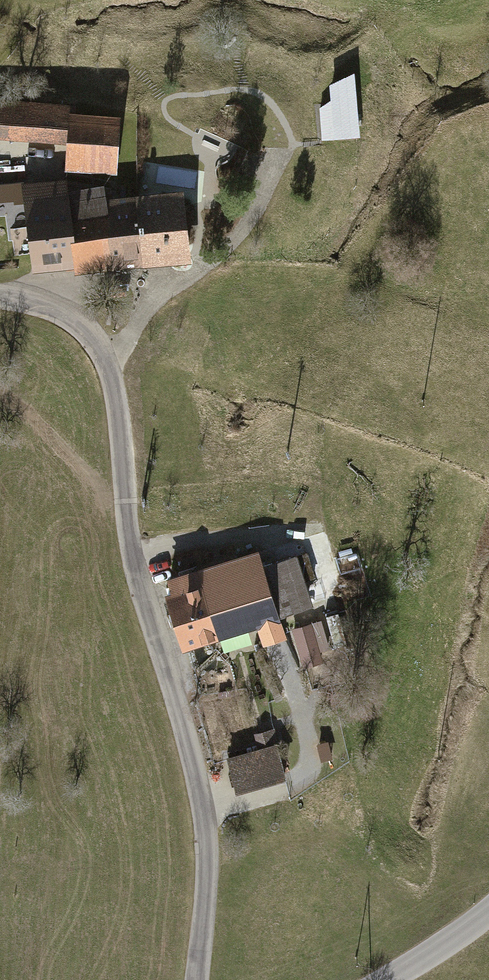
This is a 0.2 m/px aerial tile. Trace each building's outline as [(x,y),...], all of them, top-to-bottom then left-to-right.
[(322,141),(359,138),(354,72),(328,84),(330,100),(319,109),(322,141)] [(115,176),(118,116),(75,113),(75,106),(0,102),(0,141),(64,145),(62,174),(115,176)] [(32,273),(73,268),(63,190),(62,178),(20,184),(20,186),(22,199),(32,273)] [(75,276),(111,272),(102,198),(100,185),(63,190),(73,268),(75,276)] [(20,186),(0,189),(0,202),(22,199),(20,186)] [(143,267),(189,261),(180,188),(134,194),(143,267)] [(111,272),(143,267),(134,194),(102,198),(111,272)] [(166,591),(183,644),(256,621),(263,643),(286,636),(278,613),(309,604),(294,556),(262,566),(256,548),(169,576),(173,589),(166,591)] [(314,624),(293,630),(303,662),(324,656),(314,624)] [(224,757),(233,791),(286,778),(273,727),(253,732),(258,748),(224,757)]
